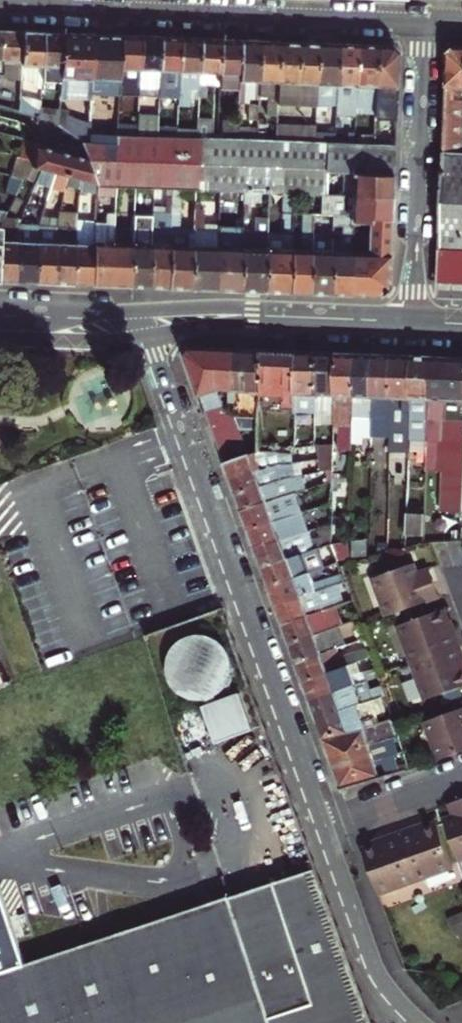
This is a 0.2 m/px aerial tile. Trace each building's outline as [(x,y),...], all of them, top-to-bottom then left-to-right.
[(12,30),(2,30),(4,69),(2,76),(21,79),(23,30),(12,30)] [(23,30),(21,79),(35,79),(34,86),(40,86),(43,31),(33,31),(23,30)] [(43,31),(40,86),(40,95),(60,96),(61,80),(63,32),(51,32),(43,31)] [(61,80),(66,80),(76,82),(76,97),(91,98),(91,94),(93,33),(79,33),(63,32),(61,80)] [(107,34),(93,33),(91,94),(118,95),(119,91),(121,34),(107,34)] [(121,34),(119,91),(139,92),(142,35),(140,35),(132,35),(121,34)] [(153,36),(142,35),(139,92),(159,93),(160,83),(162,36),(153,36)] [(160,83),(180,84),(182,37),(173,36),(162,36),(160,83)] [(192,37),(182,37),(180,84),(179,105),(190,105),(191,87),(200,88),(202,37),(192,37)] [(202,37),(200,88),(200,97),(207,97),(207,84),(219,84),(222,38),(212,38),(202,37)] [(219,84),(219,86),(240,87),(242,39),(233,39),(222,38),(219,84)] [(258,98),(258,95),(260,40),(250,39),(242,39),(240,87),(240,102),(246,102),(246,98),(258,98)] [(260,40),(258,95),(272,95),(271,115),(278,115),(278,104),(280,41),(269,40),(260,40)] [(280,41),(278,104),(297,104),(300,41),(289,41),(280,41)] [(300,41),(297,104),(317,105),(317,101),(320,42),(310,42),(300,41)] [(320,42),(317,101),(332,101),(332,104),(337,104),(337,97),(339,43),(331,42),(320,42)] [(339,43),(337,97),(347,98),(347,108),(343,108),(343,114),(356,115),(358,95),(360,43),(349,43),(339,43)] [(360,43),(358,95),(366,95),(366,108),(376,108),(378,45),(368,44),(360,43)] [(390,45),(378,45),(376,108),(375,118),(395,119),(398,52),(394,49),(390,45)] [(461,105),(461,48),(454,47),(451,51),(449,55),(446,105),(461,105)] [(21,79),(2,76),(0,75),(0,104),(38,114),(44,116),(39,112),(20,98),(21,79)] [(76,82),(66,80),(65,97),(76,97),(76,82)] [(347,98),(337,97),(337,104),(337,114),(343,114),(343,108),(347,108),(347,98)] [(60,101),(39,101),(39,112),(44,116),(52,121),(56,124),(59,126),(60,113),(60,101)] [(461,153),(461,105),(446,105),(444,153),(461,153)] [(59,126),(76,138),(82,142),(89,142),(90,121),(90,111),(82,111),(81,128),(71,126),(72,114),(60,113),(59,126)] [(48,125),(52,121),(44,116),(38,114),(36,120),(41,121),(48,125)] [(138,128),(137,134),(157,136),(158,114),(151,114),(144,114),(144,121),(144,128),(138,128)] [(173,115),(158,114),(157,136),(177,136),(178,131),(173,131),(173,115)] [(20,136),(25,137),(27,125),(17,120),(0,116),(0,131),(20,136)] [(213,118),(199,118),(198,129),(198,137),(217,138),(217,131),(213,131),(213,118)] [(217,131),(217,138),(238,138),(239,126),(239,122),(223,121),(223,132),(217,131)] [(317,125),(316,142),(326,142),(335,142),(336,122),(317,121),(317,125)] [(356,131),(356,124),(348,123),(348,143),(355,143),(356,131)] [(71,143),(76,138),(59,126),(56,124),(49,135),(54,136),(61,138),(71,143)] [(277,124),(277,140),(296,140),(296,125),(277,124)] [(296,125),(296,140),(316,142),(317,125),(296,125)] [(256,127),(239,126),(238,138),(256,139),(256,127)] [(374,144),(374,132),(356,131),(355,143),(374,144)] [(316,142),(296,140),(277,140),(256,139),(238,138),(217,138),(198,137),(177,136),(157,136),(137,134),(116,134),(116,143),(89,142),(82,142),(87,156),(97,185),(116,185),(134,186),(142,186),(170,187),(172,187),(180,187),(195,188),(219,189),(244,190),(250,191),(268,191),(292,192),(311,193),(325,193),(326,178),(326,172),(339,172),(353,173),(392,174),(393,159),(394,144),(374,144),(355,143),(348,143),(335,142),(326,142),(316,142)] [(20,136),(14,156),(16,157),(32,161),(33,142),(24,139),(25,137),(20,136)] [(32,161),(31,167),(41,170),(47,171),(53,147),(43,145),(33,142),(32,161)] [(65,176),(71,152),(61,149),(53,147),(47,171),(55,173),(65,176)] [(65,176),(67,176),(81,180),(97,185),(87,156),(79,154),(71,152),(65,176)] [(444,153),(438,282),(461,283),(461,153),(444,153)] [(16,157),(10,176),(24,180),(25,177),(31,167),(32,161),(16,157)] [(31,167),(25,177),(37,178),(41,170),(31,167)] [(50,188),(64,192),(67,176),(65,176),(55,173),(50,188)] [(353,173),(352,194),(391,196),(392,185),(392,174),(353,173)] [(67,176),(64,192),(79,196),(80,195),(81,180),(67,176)] [(81,180),(80,195),(97,199),(97,198),(97,185),(81,180)] [(97,185),(97,198),(115,199),(116,185),(97,185)] [(116,185),(115,199),(134,199),(134,186),(116,185)] [(172,196),(169,286),(180,286),(190,287),(193,220),(179,220),(180,187),(172,187),(172,196)] [(250,202),(267,202),(268,191),(250,191),(250,202)] [(334,215),(350,215),(351,220),(360,221),(369,221),(369,216),(391,216),(391,207),(391,196),(352,194),(325,193),(311,193),(311,214),(313,214),(334,215)] [(0,207),(0,212),(5,214),(14,196),(4,194),(0,207)] [(160,286),(169,286),(172,196),(166,196),(166,211),(154,211),(153,215),(150,285),(160,286)] [(194,207),(203,208),(204,200),(194,199),(194,207)] [(204,287),(215,288),(217,230),(202,229),(202,224),(203,224),(203,208),(194,207),(193,220),(190,287),(204,287)] [(103,283),(112,284),(114,230),(114,225),(115,214),(106,213),(106,224),(96,224),(94,283),(103,283)] [(267,232),(265,290),(278,290),(289,291),(291,241),(292,213),(282,213),(282,218),(283,218),(283,233),(267,232)] [(300,291),(309,291),(313,214),(311,214),(302,213),(301,241),(291,241),(289,291),(300,291)] [(133,214),(133,217),(131,284),(139,285),(150,285),(153,215),(133,214)] [(313,214),(309,291),(321,292),(330,293),(332,250),(332,237),(323,236),(323,222),(333,223),(334,215),(313,214)] [(63,282),(74,282),(76,224),(76,220),(77,216),(59,215),(56,226),(54,281),(63,282)] [(341,250),(332,250),(330,293),(341,293),(351,293),(352,252),(353,226),(351,225),(351,220),(350,215),(334,215),(333,223),(333,225),(342,225),(341,250)] [(369,221),(369,226),(367,252),(352,252),(351,293),(378,294),(383,290),(387,286),(391,216),(369,216),(369,221)] [(131,284),(133,217),(126,217),(126,225),(125,230),(114,230),(112,284),(123,284),(131,284)] [(17,280),(19,228),(19,226),(21,219),(2,218),(0,222),(0,279),(7,279),(17,280)] [(83,282),(94,283),(96,224),(96,221),(76,220),(76,224),(74,282),(83,282)] [(227,288),(240,289),(242,231),(242,226),(218,225),(217,230),(215,288),(227,288)] [(44,281),(54,281),(56,226),(38,226),(38,227),(38,229),(36,281),(44,281)] [(26,280),(36,281),(38,229),(19,228),(17,280),(21,280),(26,280)] [(252,289),(265,290),(267,232),(242,231),(240,289),(252,289)] [(216,377),(212,348),(199,348),(189,347),(185,353),(201,400),(224,463),(248,454),(233,410),(226,390),(220,391),(215,379),(216,377)] [(212,348),(216,377),(228,378),(227,390),(233,390),(236,349),(224,348),(212,348)] [(256,451),(261,350),(249,350),(236,349),(233,390),(233,410),(248,454),(256,451)] [(268,390),(294,391),(295,352),(278,351),(261,350),(256,451),(276,453),(278,398),(268,398),(268,390)] [(313,410),(316,353),(306,352),(295,352),(294,391),(293,412),(295,412),(294,432),(306,432),(307,414),(313,414),(313,410)] [(313,410),(335,411),(337,354),(327,353),(316,353),(313,410)] [(351,444),(355,354),(347,354),(337,354),(335,411),(335,418),(334,426),(344,426),(343,443),(351,444)] [(358,433),(372,433),(373,355),(364,355),(355,354),(351,444),(358,444),(358,433)] [(373,355),(372,433),(371,442),(390,442),(393,356),(384,356),(373,355)] [(395,471),(407,471),(408,440),(412,357),(404,356),(393,356),(390,442),(390,451),(395,451),(395,471)] [(408,440),(427,441),(431,358),(423,357),(412,357),(408,440)] [(461,513),(461,504),(461,359),(449,358),(431,358),(427,441),(426,471),(442,472),(441,513),(461,513)] [(313,414),(313,423),(322,423),(322,418),(335,418),(335,411),(313,410),(313,414)] [(334,444),(314,447),(315,452),(322,451),(323,458),(333,457),(334,444)] [(227,471),(229,479),(254,470),(287,465),(286,453),(276,453),(256,451),(248,454),(224,463),(227,471)] [(333,457),(323,458),(319,459),(321,470),(324,469),(332,467),(333,457)] [(233,489),(235,495),(263,485),(287,479),(284,471),(289,470),(287,465),(254,470),(229,479),(233,489)] [(238,504),(241,510),(291,492),(305,487),(301,475),(287,479),(263,485),(235,495),(238,504)] [(244,521),(248,532),(301,513),(296,499),(294,500),(291,492),(241,510),(244,521)] [(252,542),(254,548),(307,529),(301,513),(248,532),(252,542)] [(405,535),(423,535),(424,515),(406,515),(405,535)] [(307,529),(254,548),(258,560),(262,568),(315,550),(307,529)] [(265,578),(268,588),(317,570),(313,558),(316,558),(317,561),(323,559),(326,567),(338,563),(332,544),(315,550),(262,568),(265,578)] [(373,577),(386,614),(438,595),(428,568),(417,572),(415,567),(414,562),(373,577)] [(272,600),(275,607),(335,586),(345,582),(338,563),(326,567),(317,570),(268,588),(272,600)] [(278,617),(281,626),(335,607),(342,604),(335,586),(275,607),(278,617)] [(399,621),(414,660),(460,643),(454,628),(450,630),(447,619),(442,606),(399,621)] [(285,635),(288,645),(337,628),(341,626),(335,607),(281,626),(285,635)] [(292,654),(295,663),(337,649),(344,646),(337,628),(288,645),(292,654)] [(207,700),(218,697),(219,696),(221,695),(223,693),(224,692),(226,690),(228,689),(230,685),(232,683),(233,681),(233,679),(234,677),(235,674),(235,672),(235,668),(235,663),(234,659),(233,654),(230,650),(228,647),(225,644),(223,642),(219,639),(215,638),(213,637),(208,636),(206,635),(204,635),(202,635),(199,635),(197,636),(195,636),(193,637),(190,638),(189,638),(187,639),(183,642),(179,645),(178,647),(176,649),(175,650),(174,653),(173,654),(172,657),(171,659),(170,663),(170,665),(170,668),(170,670),(171,674),(172,679),(174,683),(176,687),(179,690),(183,693),(187,696),(190,698),(195,699),(199,700),(202,701),(204,701),(206,700),(207,700)] [(461,658),(461,650),(460,643),(414,660),(427,696),(461,683),(461,662),(461,659),(461,658)] [(298,673),(302,683),(348,666),(371,658),(368,649),(340,658),(337,649),(295,663),(298,673)] [(10,681),(0,654),(0,684),(10,681)] [(305,692),(309,702),(365,681),(377,677),(376,673),(375,669),(352,677),(348,666),(302,683),(305,692)] [(313,712),(315,720),(355,706),(384,696),(381,687),(369,692),(365,681),(309,702),(313,712)] [(207,700),(207,706),(204,707),(219,745),(257,732),(242,694),(219,702),(218,702),(218,697),(207,700)] [(437,756),(461,747),(461,705),(424,719),(437,756)] [(319,731),(322,739),(362,725),(355,706),(315,720),(319,731)] [(362,725),(322,739),(326,751),(329,758),(369,744),(397,734),(391,715),(362,725)] [(332,766),(334,772),(387,754),(398,750),(402,748),(397,734),(369,744),(329,758),(332,766)] [(408,765),(402,748),(398,750),(404,766),(408,765)] [(340,789),(400,767),(398,763),(391,766),(387,754),(334,772),(337,781),(340,789)] [(442,817),(457,859),(461,857),(461,810),(456,812),(442,817)] [(396,830),(413,875),(450,861),(436,820),(426,823),(413,828),(412,824),(396,830)] [(375,889),(413,875),(396,830),(381,835),(383,838),(375,841),(364,845),(360,846),(375,889)] [(319,876),(230,904),(27,969),(0,977),(0,1022),(372,1022),(319,876)] [(27,969),(0,891),(0,977),(27,969)] [(448,918),(456,939),(461,937),(461,913),(448,918)]
